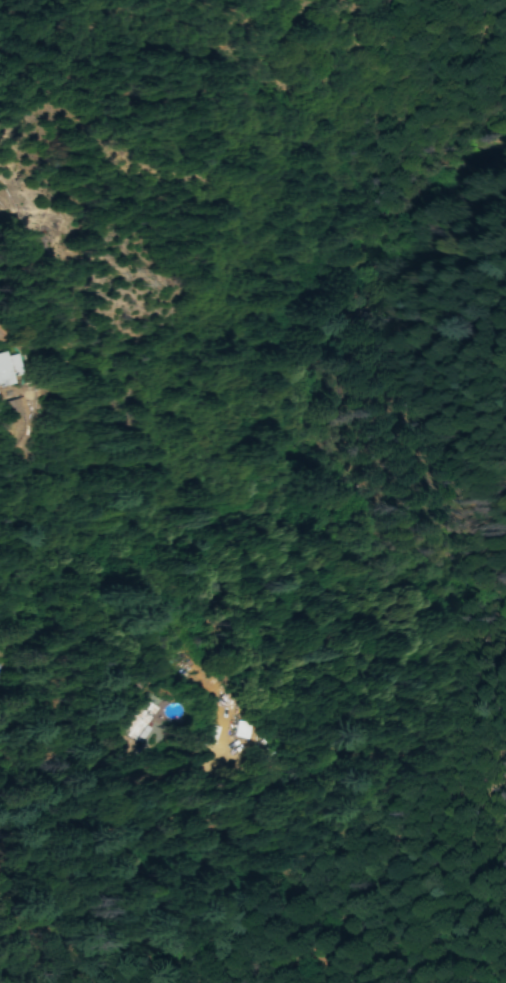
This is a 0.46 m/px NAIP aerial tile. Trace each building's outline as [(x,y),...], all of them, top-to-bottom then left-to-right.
[(18,379),(15,356),(5,357),(4,355),(0,355),(0,381),(18,379)] [(251,728),(238,724),(234,738),(248,742),(251,728)]
